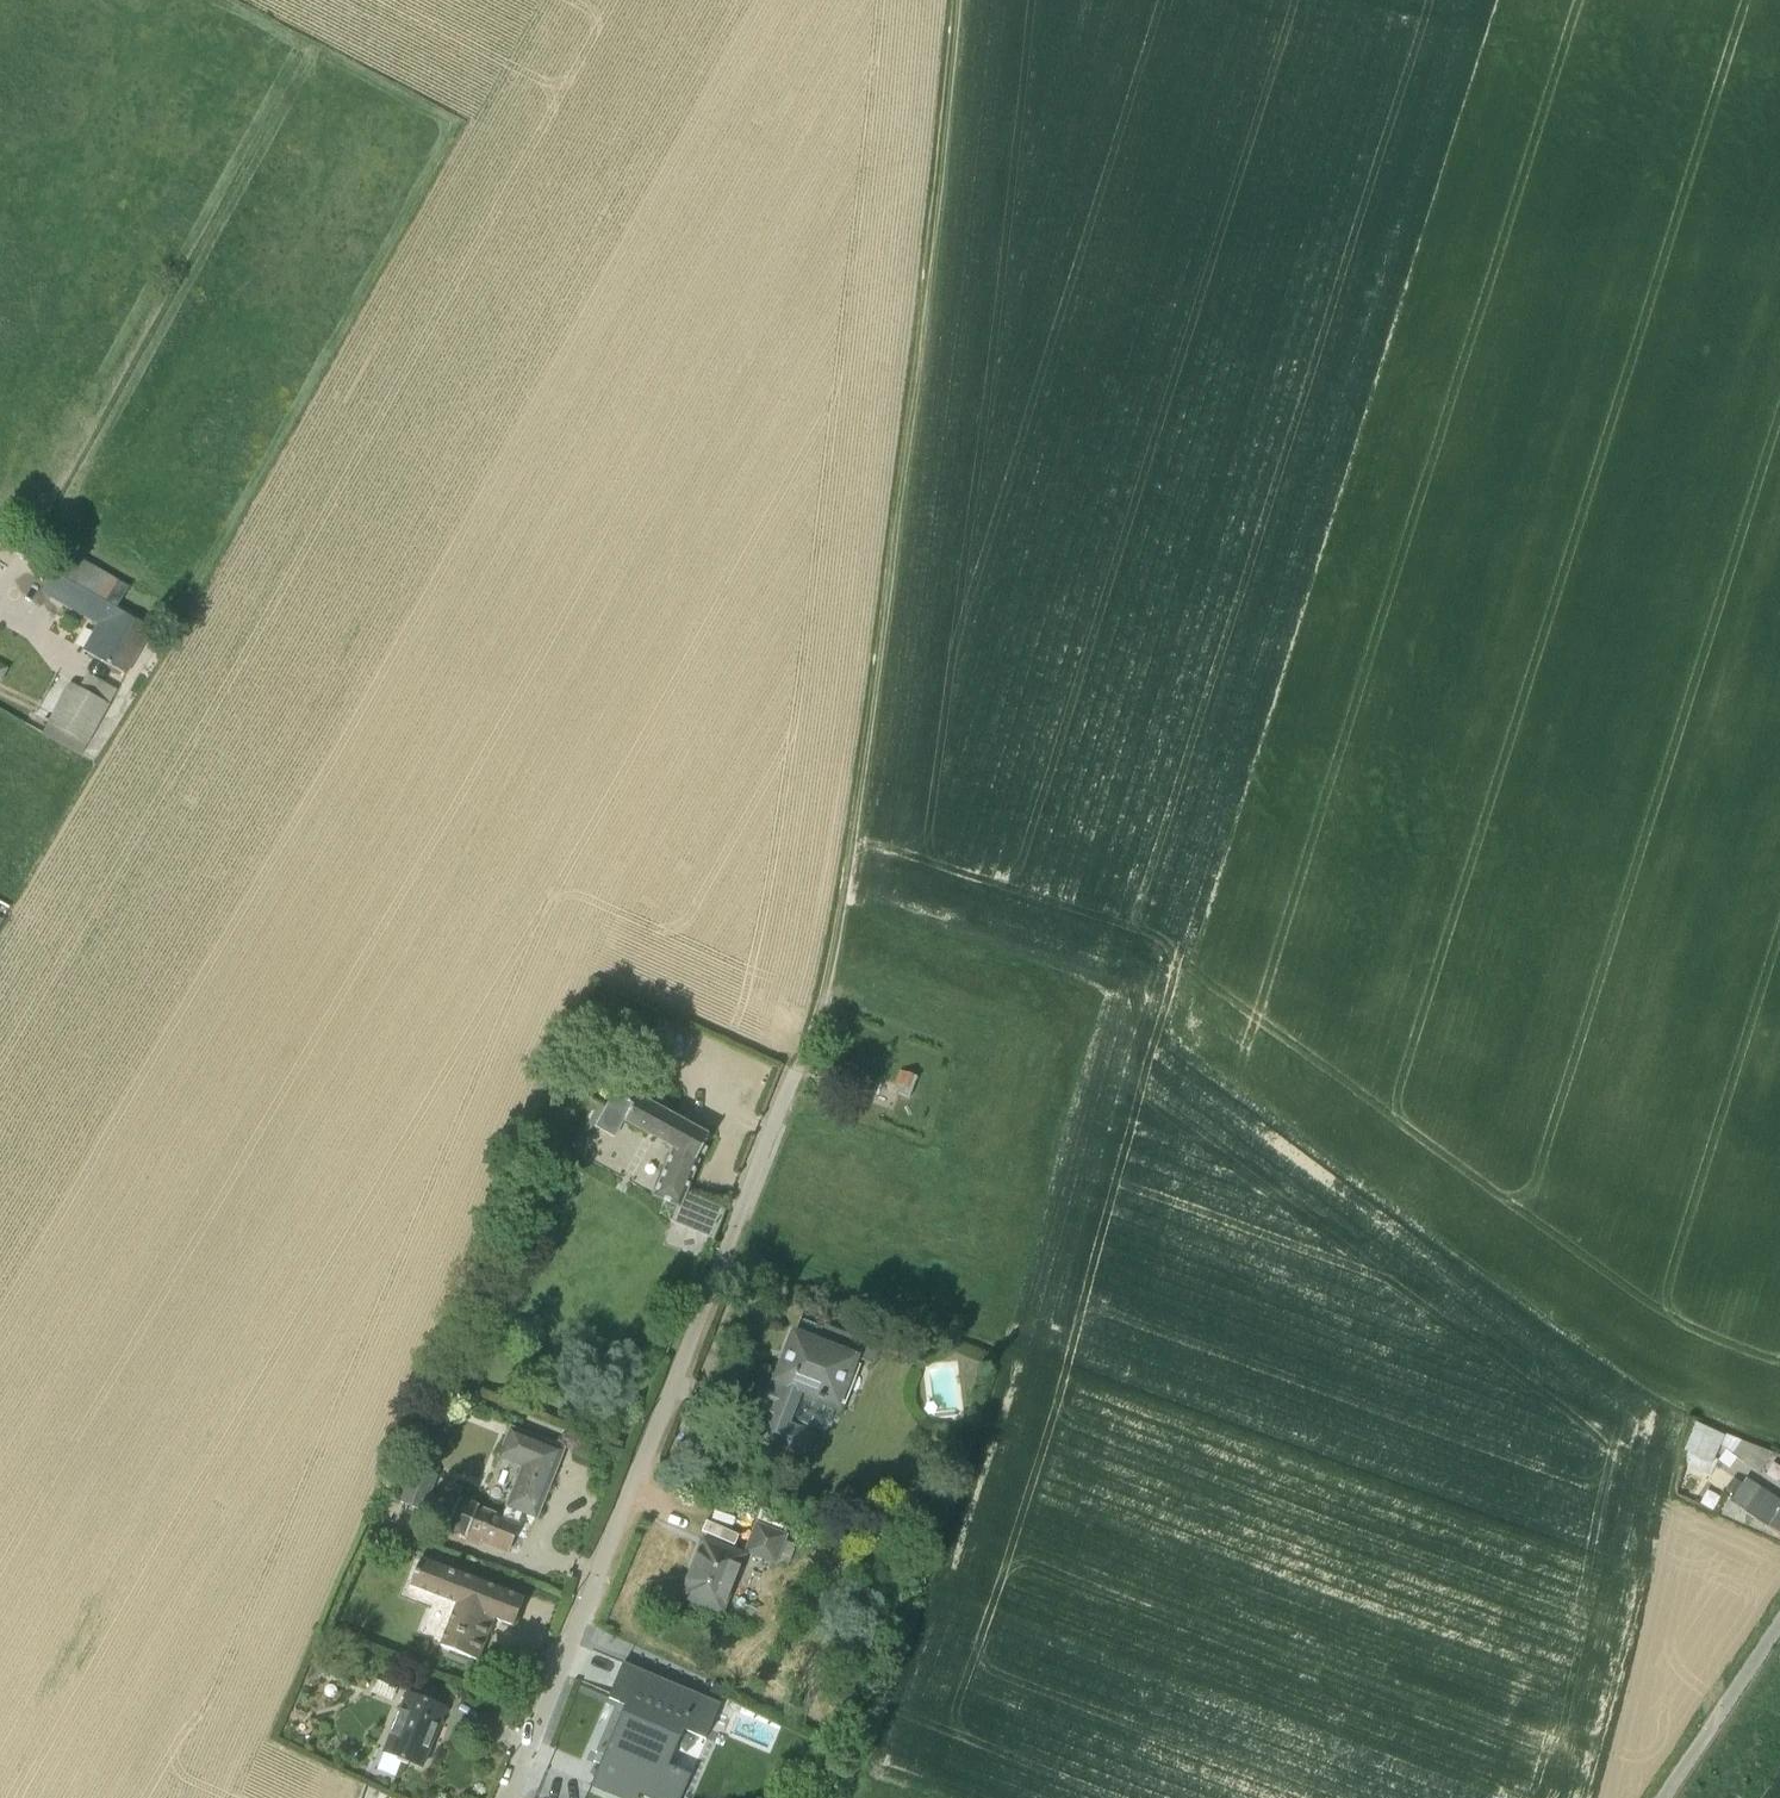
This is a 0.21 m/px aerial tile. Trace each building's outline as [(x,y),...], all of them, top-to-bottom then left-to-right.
[(129,594),(66,558),(54,580),(116,616),(129,594)] [(83,657),(128,683),(153,638),(116,616),(54,580),(42,600),(97,632),(83,657)] [(82,761),(118,697),(117,697),(87,680),(79,694),(70,689),(47,729),(48,730),(43,741),(78,761),(82,761)] [(620,1090),(595,1130),(615,1142),(623,1130),(671,1156),(651,1204),(678,1214),(672,1227),(713,1245),(725,1215),(687,1198),(699,1168),(695,1165),(708,1143),(620,1090)] [(751,1444),(803,1464),(813,1438),(792,1430),(792,1428),(824,1440),(827,1433),(830,1434),(834,1423),(832,1423),(834,1418),(840,1420),(859,1370),(856,1369),(858,1364),(872,1370),(878,1355),(824,1334),(819,1348),(793,1338),(775,1384),(771,1383),(756,1423),(758,1424),(751,1444)] [(1682,1457),(1678,1469),(1705,1483),(1714,1466),(1711,1463),(1715,1454),(1755,1479),(1769,1458),(1721,1440),(1721,1441),(1691,1427),(1680,1455),(1682,1457)] [(521,1517),(535,1522),(563,1454),(509,1432),(496,1462),(520,1472),(504,1511),(506,1512),(503,1519),(459,1502),(456,1508),(431,1499),(437,1480),(414,1470),(399,1505),(399,1506),(448,1528),(446,1534),(466,1542),(465,1545),(479,1551),(482,1544),(508,1555),(518,1529),(517,1528),(521,1517)] [(1742,1483),(1726,1507),(1779,1543),(1779,1509),(1742,1483)] [(702,1542),(677,1602),(677,1603),(721,1622),(746,1560),(775,1571),(777,1566),(787,1570),(795,1550),(785,1546),(787,1540),(754,1527),(742,1557),(702,1542)] [(523,1603),(422,1563),(410,1592),(455,1610),(439,1650),(478,1666),(495,1625),(512,1631),(513,1631),(523,1603)] [(589,1791),(605,1797),(682,1797),(690,1781),(668,1771),(683,1736),(704,1746),(719,1711),(622,1668),(608,1702),(624,1710),(589,1791)] [(444,1713),(406,1697),(383,1754),(385,1755),(377,1774),(395,1782),(404,1762),(421,1770),(444,1713)]
